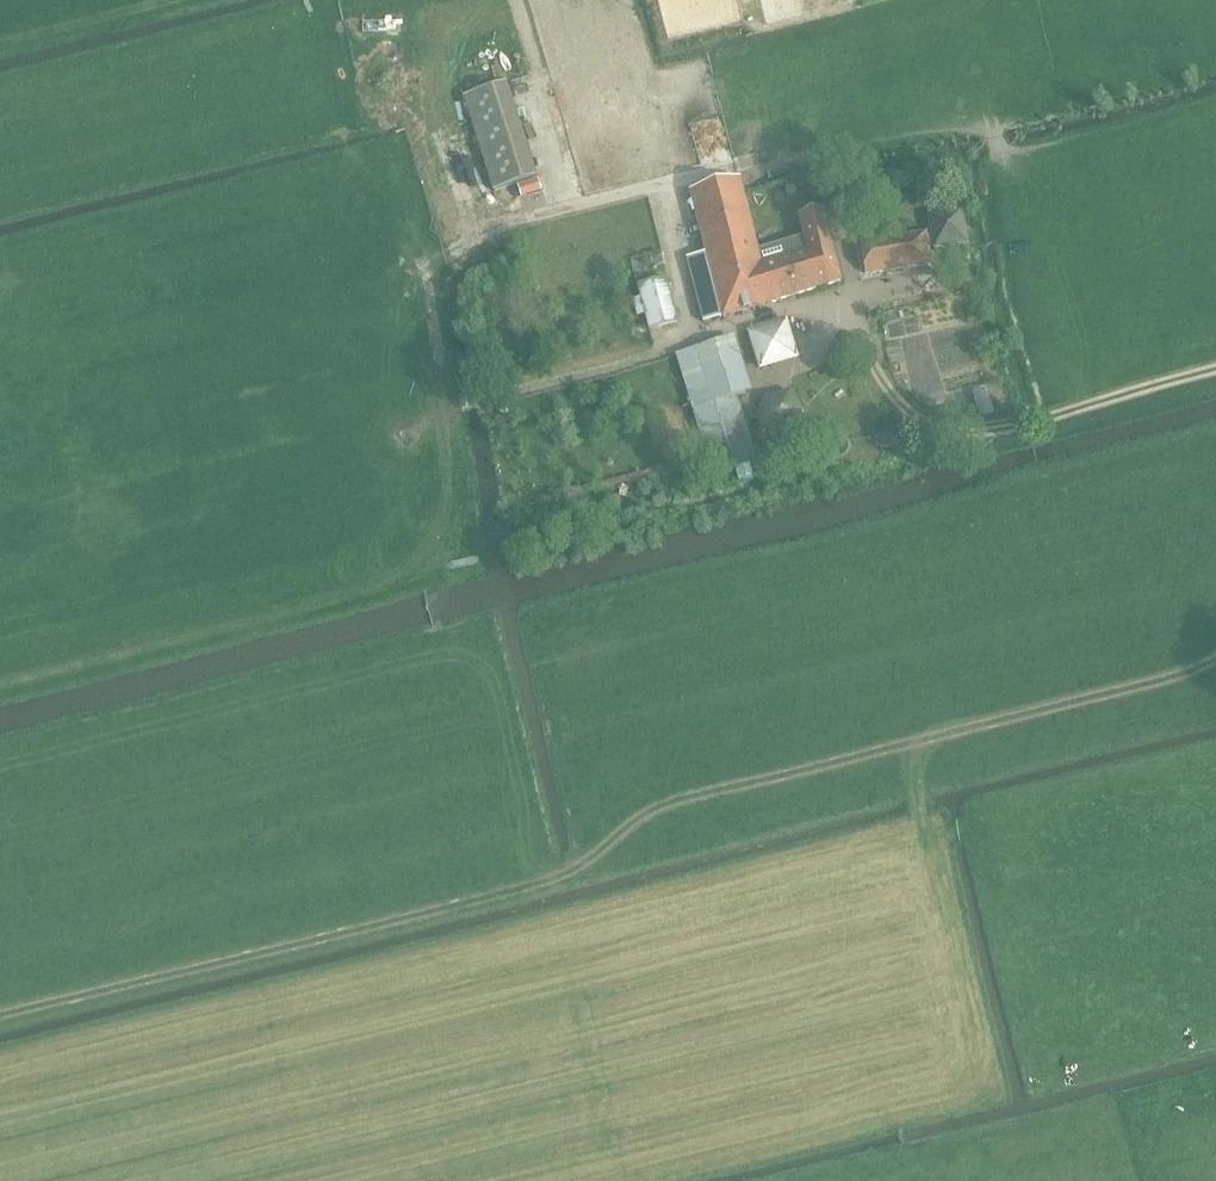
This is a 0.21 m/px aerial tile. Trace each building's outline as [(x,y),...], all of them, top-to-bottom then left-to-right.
[(737,25),(731,0),(660,0),(656,1),(667,43),(737,25)] [(462,98),(491,193),(533,180),(504,85),(462,98)] [(541,191),(537,180),(517,186),(520,198),(541,191)] [(706,255),(685,261),(703,323),(840,282),(821,211),(799,216),(804,237),(757,251),(736,180),(688,195),(706,255)] [(926,232),(860,241),(864,271),(931,262),(929,248),(931,248),(932,249),(968,244),(963,209),(927,214),(930,236),(927,237),(926,232)] [(678,322),(666,277),(636,285),(648,330),(678,322)] [(759,371),(799,358),(786,318),(746,330),(759,371)] [(675,355),(691,409),(711,478),(757,463),(737,395),(743,393),(727,339),(675,355)] [(987,386),(972,391),(980,418),(995,414),(987,386)] [(762,396),(758,421),(761,426),(782,436),(789,434),(804,417),(804,412),(793,391),(788,389),(765,394),(762,396)]
